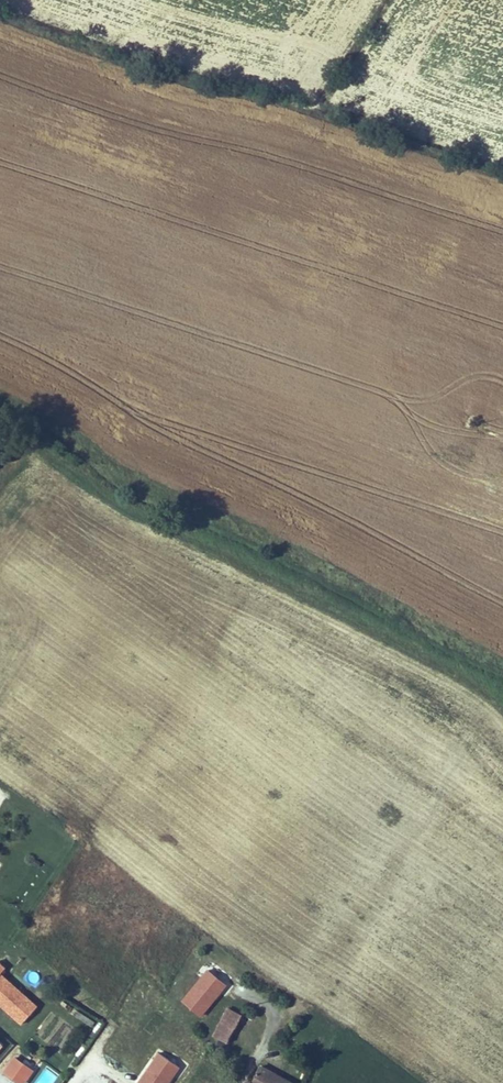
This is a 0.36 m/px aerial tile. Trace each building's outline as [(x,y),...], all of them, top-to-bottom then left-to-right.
[(0,840),(0,870),(12,846),(3,841),(0,840)] [(199,1015),(227,988),(210,970),(182,996),(199,1015)] [(227,1008),(213,1037),(228,1044),(241,1015),(227,1008)] [(34,1071),(14,1057),(2,1074),(15,1082),(25,1082),(34,1071)] [(61,1073),(42,1061),(33,1075),(45,1082),(55,1082),(61,1073)] [(298,1073),(292,1082),(314,1082),(298,1073)]
